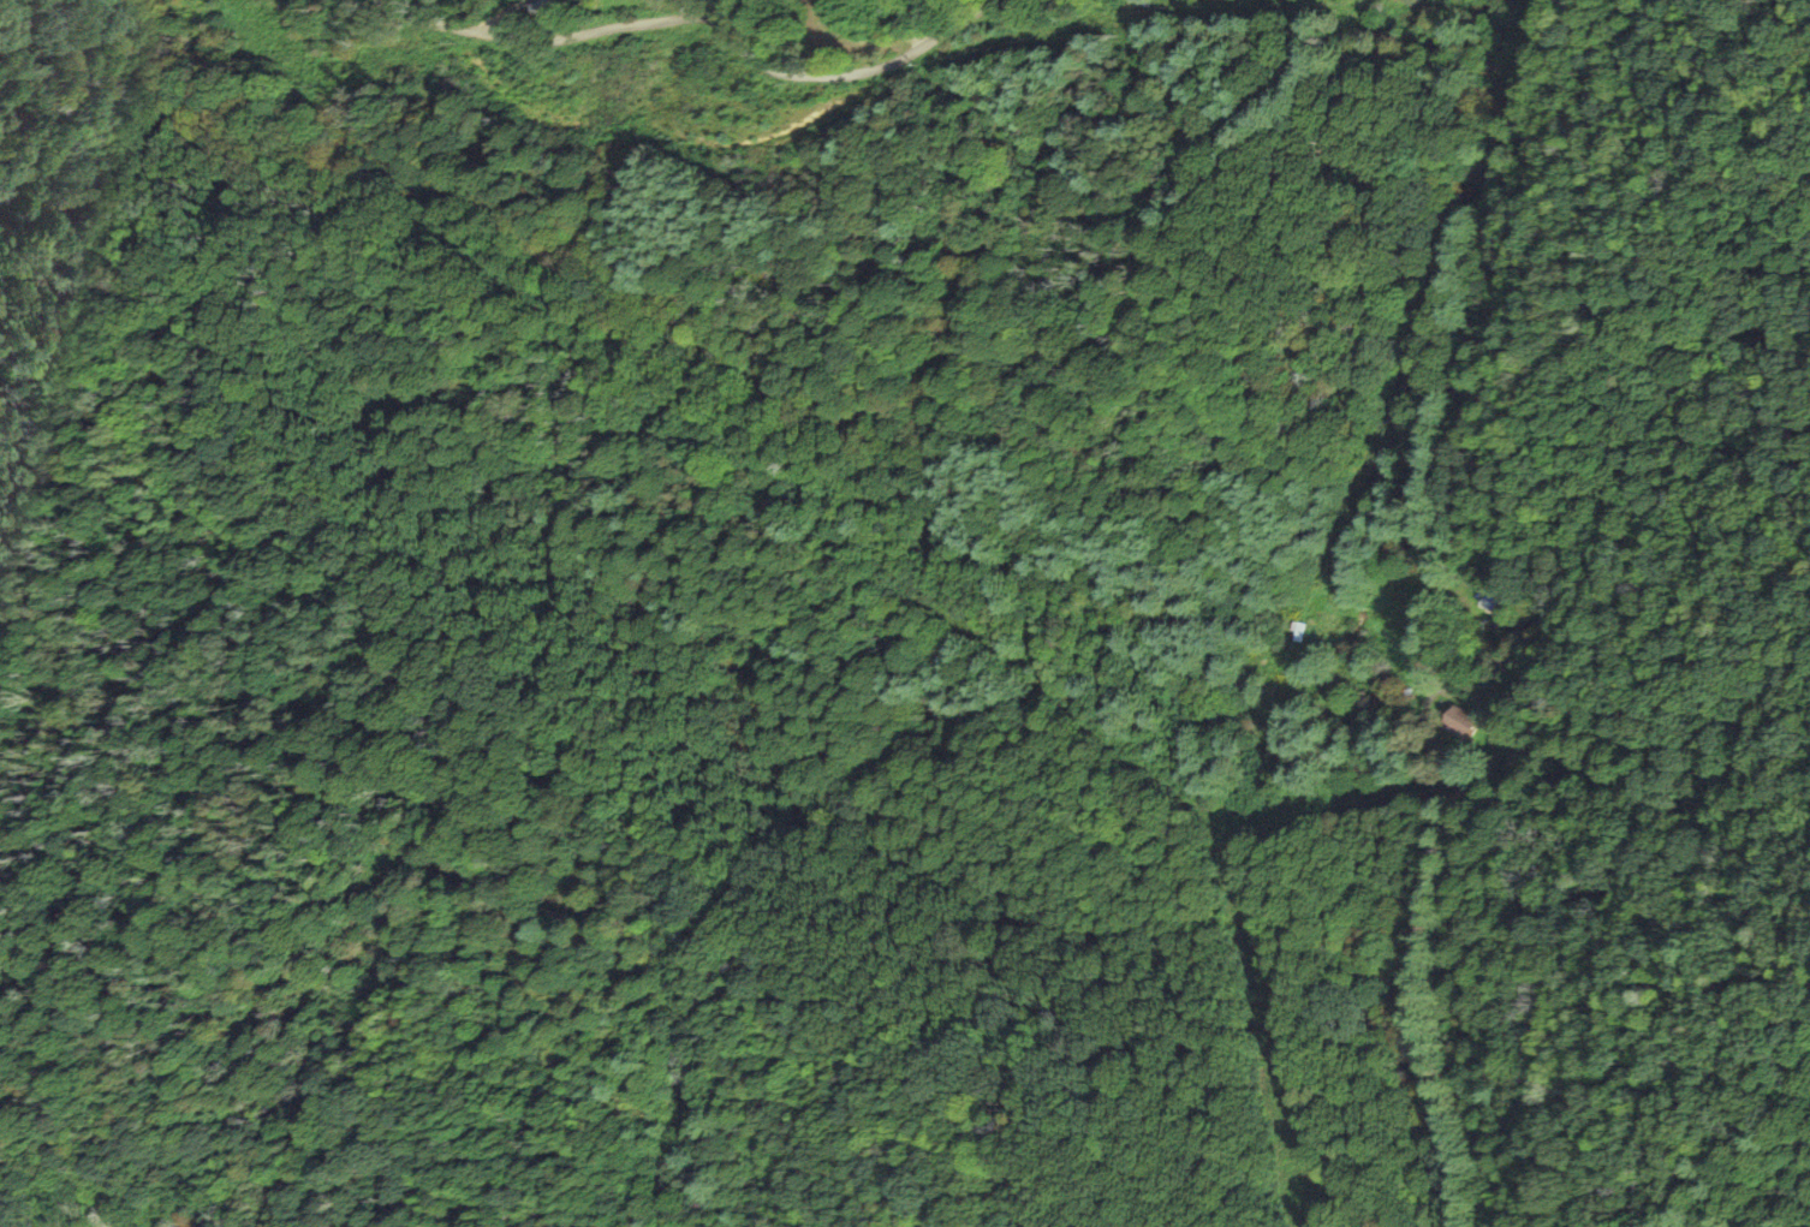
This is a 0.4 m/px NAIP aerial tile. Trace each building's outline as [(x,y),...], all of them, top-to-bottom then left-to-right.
[(1497,49),(1481,51),(1482,71),(1499,69),(1497,49)] [(1299,624),(1286,621),(1282,640),(1296,643),(1299,624)] [(1437,732),(1469,737),(1472,714),(1440,710),(1437,732)]
